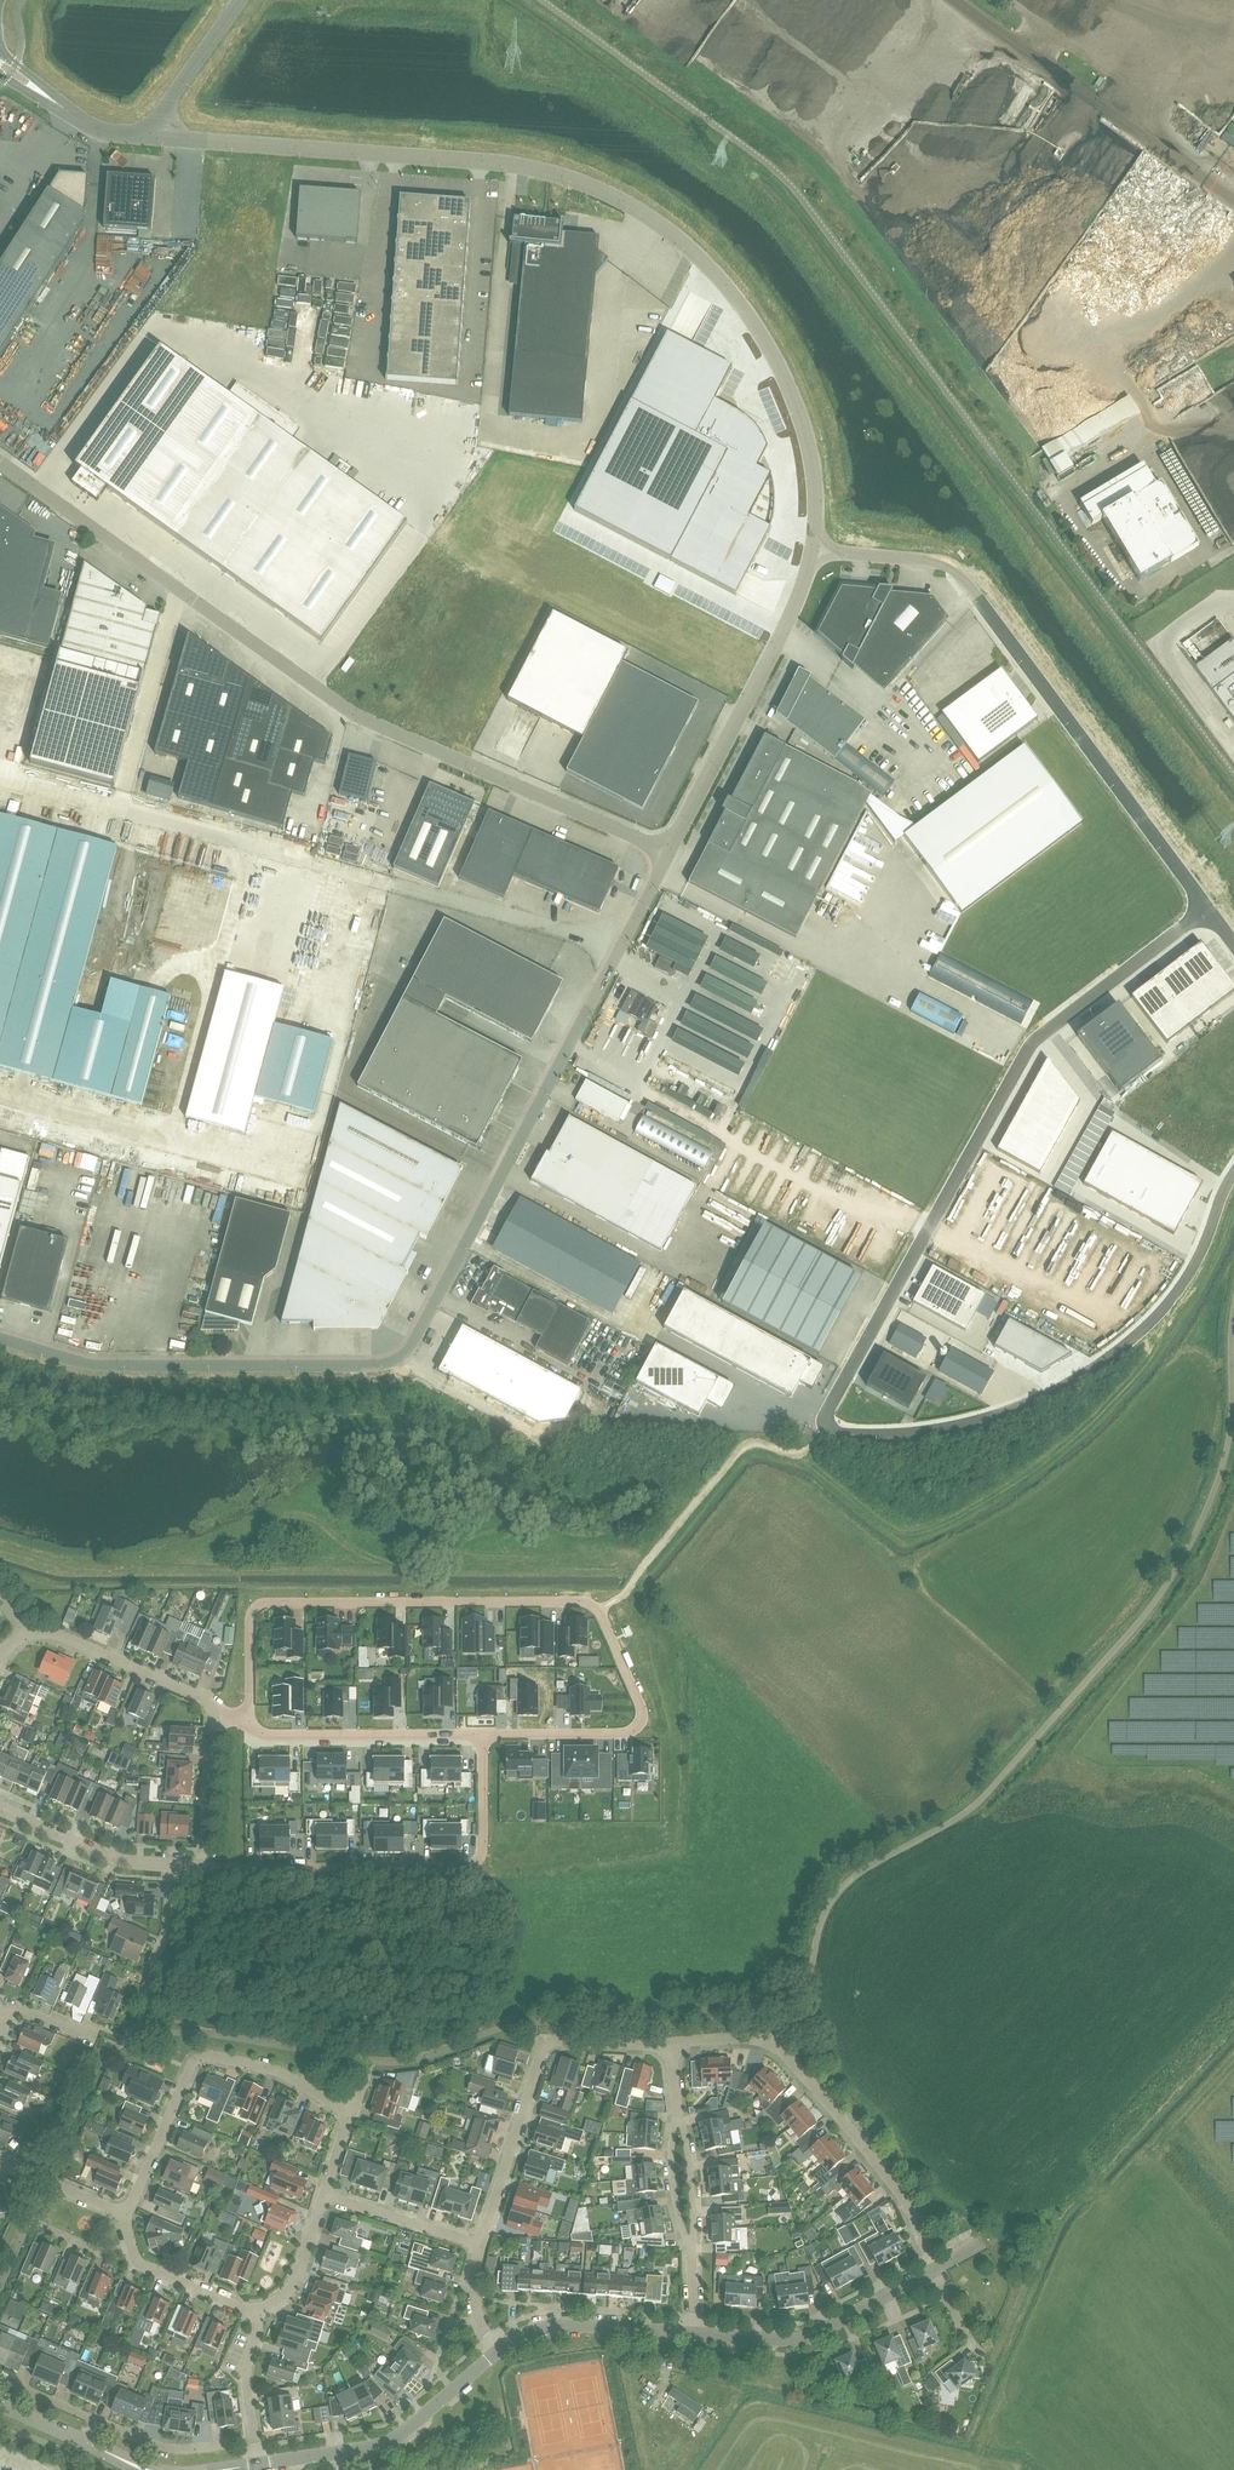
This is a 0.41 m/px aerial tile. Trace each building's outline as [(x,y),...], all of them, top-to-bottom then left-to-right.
[(1180,109),(1220,138),(1233,117),(1233,33),(1180,109)] [(1233,148),(1233,139),(1225,133),(1221,138),(1229,144),(1233,148)] [(1189,134),(1173,137),(1174,143),(1190,140),(1189,134)] [(1125,177),(1137,156),(1131,152),(1119,173),(1125,177)] [(86,175),(58,172),(46,192),(48,193),(0,267),(0,358),(85,226),(86,215),(83,213),(85,209),(88,177),(86,177),(86,175)] [(152,232),(156,179),(108,175),(104,228),(152,232)] [(300,189),(296,238),(357,243),(361,194),(300,189)] [(470,202),(400,197),(387,379),(457,384),(470,202)] [(515,354),(509,416),(582,423),(588,361),(595,278),(609,261),(598,252),(599,237),(562,234),(563,224),(551,223),(550,227),(538,226),(539,222),(514,219),(512,244),(525,245),(515,354)] [(119,282),(115,286),(125,294),(128,290),(119,282)] [(667,334),(574,510),(736,595),(736,594),(720,586),(732,564),(748,572),(770,531),(771,527),(772,522),(773,518),(774,514),(774,510),(774,506),(774,501),(774,497),(774,493),(774,488),(773,484),(772,480),(771,476),(771,475),(756,468),(766,448),(728,428),(736,413),(714,402),(732,368),(690,346),(684,357),(662,345),(668,334),(667,334)] [(81,471),(72,483),(97,501),(106,489),(323,643),(408,524),(291,441),(300,429),(237,384),(229,396),(160,347),(75,467),(81,471)] [(1037,386),(1045,393),(1053,385),(1045,377),(1037,386)] [(1139,581),(1199,546),(1161,483),(1156,486),(1143,465),(1080,503),(1092,525),(1102,519),(1139,581)] [(53,547),(32,541),(33,534),(0,511),(0,635),(49,648),(60,605),(39,600),(53,547)] [(155,545),(161,535),(143,522),(136,532),(155,545)] [(61,652),(31,764),(115,787),(145,675),(157,627),(160,615),(146,611),(147,608),(85,564),(61,652)] [(1160,582),(1169,577),(1166,572),(1157,577),(1160,582)] [(857,659),(889,687),(948,619),(932,597),(891,594),(893,589),(879,588),(877,592),(841,588),(818,634),(843,656),(842,659),(852,668),(857,659)] [(628,653),(553,613),(507,700),(583,739),(628,653)] [(914,660),(922,668),(959,628),(950,620),(914,660)] [(212,808),(249,679),(246,676),(245,678),(226,672),(228,664),(189,636),(155,753),(189,763),(178,798),(212,808)] [(1194,668),(1212,692),(1233,676),(1233,640),(1233,639),(1194,668)] [(622,663),(566,771),(642,811),(698,703),(622,663)] [(1001,669),(942,713),(978,762),(1037,718),(1001,669)] [(810,678),(811,676),(799,670),(776,714),(835,759),(865,720),(810,678)] [(1233,721),(1233,676),(1212,692),(1233,721)] [(249,679),(212,808),(283,828),(293,793),(305,796),(315,761),(325,764),(333,738),(249,679)] [(19,718),(25,720),(31,699),(26,697),(19,718)] [(796,939),(872,792),(786,747),(765,736),(708,844),(688,883),(796,939)] [(26,745),(0,739),(0,758),(22,763),(26,745)] [(894,780),(851,746),(839,761),(883,797),(894,780)] [(904,836),(962,914),(1082,823),(1024,746),(916,827),(904,836)] [(377,763),(349,755),(339,794),(367,801),(377,763)] [(474,804),(430,785),(394,867),(438,886),(474,804)] [(514,876),(533,831),(489,812),(459,879),(504,898),(514,876)] [(171,997),(112,981),(102,1017),(73,1009),(117,847),(0,815),(0,1067),(141,1105),(171,997)] [(514,876),(599,913),(619,868),(533,831),(514,876)] [(184,841),(182,846),(195,849),(196,844),(184,841)] [(164,856),(178,857),(180,845),(165,843),(164,856)] [(446,998),(531,1043),(563,982),(445,920),(408,989),(441,1007),(446,998)] [(1177,962),(1213,1009),(1233,993),(1233,988),(1209,955),(1210,954),(1200,942),(1188,951),(1189,953),(1177,962)] [(1164,969),(1153,978),(1190,1026),(1213,1009),(1177,962),(1165,971),(1164,969)] [(186,1117),(245,1133),(255,1098),(257,1098),(275,1025),(284,989),(225,973),(186,1117)] [(1143,988),(1131,997),(1167,1044),(1190,1026),(1153,978),(1142,986),(1143,988)] [(358,1086),(477,1148),(519,1067),(516,1057),(436,1015),(441,1007),(408,989),(358,1086)] [(637,996),(628,1014),(640,1020),(650,1002),(637,996)] [(1161,1060),(1118,1004),(1077,1035),(1120,1092),(1161,1060)] [(638,1031),(651,1038),(654,1031),(641,1024),(638,1031)] [(275,1025),(257,1098),(313,1113),(333,1041),(275,1025)] [(1047,1059),(997,1150),(1040,1173),(1080,1101),(1047,1059)] [(618,1123),(628,1103),(586,1080),(576,1100),(618,1123)] [(1104,1098),(1054,1187),(1069,1195),(1115,1113),(1111,1110),(1114,1104),(1104,1098)] [(330,1144),(444,1204),(463,1168),(341,1104),(330,1144)] [(635,1132),(704,1169),(713,1152),(644,1115),(635,1132)] [(661,1251),(696,1187),(569,1117),(549,1154),(547,1153),(532,1181),(661,1251)] [(1112,1132),(1084,1184),(1174,1234),(1202,1183),(1112,1132)] [(418,1239),(427,1223),(432,1225),(444,1204),(330,1144),(318,1188),(418,1239)] [(22,1184),(29,1156),(2,1149),(0,1154),(0,1267),(22,1184)] [(418,1239),(318,1188),(308,1227),(401,1271),(418,1239)] [(252,1325),(264,1279),(276,1270),(291,1214),(236,1200),(218,1266),(205,1313),(206,1313),(201,1329),(201,1330),(238,1330),(240,1322),(252,1325)] [(517,1261),(613,1313),(639,1265),(522,1200),(502,1236),(524,1248),(517,1261)] [(722,1303),(818,1355),(861,1277),(764,1225),(722,1303)] [(389,1296),(401,1271),(308,1227),(281,1323),(344,1323),(344,1328),(378,1328),(394,1298),(389,1296)] [(20,1229),(2,1299),(48,1312),(67,1242),(20,1229)] [(932,1266),(912,1302),(965,1332),(985,1296),(932,1266)] [(487,1307),(541,1336),(535,1348),(568,1365),(591,1322),(495,1269),(482,1293),(487,1307)] [(684,1291),(664,1328),(792,1397),(800,1382),(812,1389),(824,1367),(684,1291)] [(1071,1355),(1008,1319),(993,1346),(1040,1373),(1071,1355)] [(566,1421),(581,1391),(463,1327),(439,1370),(539,1424),(566,1421)] [(726,1385),(654,1346),(634,1383),(692,1415),(700,1400),(714,1408),(726,1385)] [(951,1349),(938,1372),(981,1396),(994,1372),(951,1349)] [(925,1377),(883,1354),(866,1385),(908,1408),(925,1377)] [(943,1401),(950,1388),(945,1386),(947,1384),(936,1379),(928,1394),(937,1398),(943,1401)] [(221,1593),(212,1614),(218,1617),(227,1595),(221,1593)] [(114,1610),(98,1603),(92,1618),(98,1621),(95,1628),(110,1635),(116,1620),(124,1624),(132,1604),(119,1598),(114,1610)] [(132,1645),(146,1651),(156,1628),(148,1625),(151,1618),(139,1613),(133,1627),(139,1629),(132,1645)] [(166,1625),(159,1622),(157,1628),(156,1628),(146,1651),(160,1657),(167,1642),(173,1644),(174,1643),(183,1623),(170,1617),(166,1625)] [(461,1653),(495,1653),(495,1626),(488,1626),(488,1618),(461,1618),(461,1653)] [(451,1656),(451,1631),(443,1631),(443,1619),(424,1620),(424,1637),(422,1637),(422,1648),(436,1648),(436,1656),(451,1656)] [(559,1629),(559,1642),(559,1656),(573,1656),(573,1646),(586,1646),(586,1619),(566,1619),(566,1629),(559,1629)] [(302,1631),(295,1632),(295,1620),(275,1620),(275,1650),(288,1650),(288,1657),(302,1657),(302,1631)] [(339,1620),(317,1620),(317,1650),(339,1650),(339,1646),(355,1646),(355,1628),(339,1628),(339,1620)] [(396,1620),(378,1620),(378,1648),(389,1648),(389,1657),(404,1657),(404,1626),(396,1626),(396,1620)] [(535,1655),(553,1655),(553,1637),(541,1637),(541,1620),(521,1620),(522,1648),(535,1648),(535,1655)] [(184,1631),(187,1624),(183,1623),(174,1643),(180,1646),(173,1663),(187,1669),(201,1639),(192,1635),(184,1631)] [(222,1648),(210,1643),(211,1640),(210,1637),(205,1635),(202,1636),(201,1639),(187,1669),(201,1675),(208,1659),(216,1662),(222,1648)] [(225,1637),(224,1644),(233,1645),(234,1638),(225,1637)] [(74,1661),(63,1657),(62,1659),(48,1653),(40,1670),(51,1675),(50,1677),(64,1684),(74,1661)] [(367,1659),(360,1659),(360,1668),(370,1668),(369,1661),(367,1661),(367,1659)] [(75,1702),(85,1706),(90,1694),(99,1698),(98,1700),(99,1701),(109,1677),(95,1671),(88,1685),(80,1682),(75,1695),(77,1696),(75,1702)] [(323,1683),(323,1673),(308,1673),(308,1682),(323,1683)] [(108,1679),(99,1701),(113,1707),(122,1686),(122,1685),(123,1683),(118,1681),(119,1679),(111,1676),(110,1678),(109,1677),(108,1679)] [(5,1692),(33,1705),(41,1685),(29,1680),(26,1686),(10,1679),(5,1692)] [(425,1690),(425,1717),(442,1716),(442,1707),(451,1707),(451,1679),(435,1679),(436,1690),(425,1690)] [(274,1688),(274,1717),(281,1717),(284,1720),(289,1720),(291,1717),(294,1717),(294,1714),(302,1714),(301,1680),(287,1681),(287,1688),(274,1688)] [(375,1690),(375,1717),(392,1717),(392,1707),(400,1707),(400,1680),(386,1680),(386,1690),(375,1690)] [(517,1701),(517,1716),(538,1716),(538,1686),(517,1686),(517,1687),(510,1687),(510,1701),(517,1701)] [(325,1693),(325,1717),(342,1717),(342,1702),(349,1702),(349,1687),(333,1687),(333,1693),(325,1693)] [(476,1695),(476,1705),(478,1705),(478,1717),(495,1717),(495,1702),(503,1702),(503,1687),(486,1687),(486,1692),(478,1692),(478,1695),(476,1695)] [(564,1696),(564,1709),(571,1709),(571,1715),(589,1715),(589,1709),(601,1709),(601,1696),(589,1696),(589,1688),(571,1688),(571,1696),(564,1696)] [(148,1729),(155,1712),(148,1709),(154,1697),(139,1690),(129,1712),(139,1717),(136,1723),(148,1729)] [(33,1705),(5,1692),(0,1702),(0,1705),(15,1712),(12,1718),(24,1724),(33,1705)] [(92,1712),(96,1706),(89,1701),(85,1708),(92,1712)] [(67,1712),(61,1709),(57,1717),(63,1720),(67,1712)] [(114,1726),(120,1712),(111,1709),(106,1722),(114,1726)] [(194,1746),(195,1730),(171,1728),(170,1738),(163,1738),(162,1751),(180,1752),(181,1745),(194,1746)] [(33,1740),(36,1732),(29,1729),(26,1737),(33,1740)] [(568,1778),(581,1778),(581,1748),(579,1748),(579,1746),(568,1746),(568,1748),(565,1748),(565,1765),(552,1765),(552,1785),(568,1785),(568,1778)] [(583,1748),(581,1748),(581,1778),(594,1778),(594,1785),(612,1785),(612,1765),(597,1765),(597,1748),(594,1748),(594,1746),(583,1746),(583,1748)] [(507,1747),(507,1771),(518,1771),(518,1778),(532,1778),(532,1776),(539,1776),(539,1759),(532,1760),(532,1754),(519,1754),(519,1747),(507,1747)] [(4,1778),(15,1752),(11,1750),(8,1756),(1,1753),(0,1755),(0,1776),(4,1778)] [(652,1765),(652,1750),(633,1750),(633,1754),(628,1754),(628,1760),(617,1760),(618,1781),(648,1781),(648,1765),(652,1765)] [(121,1755),(112,1751),(107,1762),(116,1765),(121,1755)] [(4,1778),(15,1783),(24,1763),(16,1760),(19,1754),(15,1752),(4,1778)] [(159,1768),(168,1768),(167,1778),(192,1779),(193,1763),(175,1762),(175,1755),(160,1753),(160,1761),(159,1768)] [(41,1756),(37,1754),(34,1761),(34,1760),(31,1766),(24,1763),(15,1783),(26,1788),(37,1762),(38,1762),(41,1756)] [(275,1755),(260,1755),(260,1772),(252,1772),(252,1787),(275,1787),(275,1755)] [(290,1755),(275,1755),(275,1787),(289,1787),(289,1791),(300,1791),(300,1773),(290,1773),(290,1755)] [(318,1782),(332,1782),(332,1755),(318,1755),(318,1772),(310,1772),(310,1786),(318,1786),(318,1782)] [(346,1755),(332,1755),(332,1782),(332,1783),(346,1783),(346,1786),(354,1786),(354,1772),(346,1772),(346,1755)] [(389,1755),(374,1755),(374,1773),(367,1773),(367,1787),(374,1787),(374,1785),(389,1785),(389,1755)] [(404,1755),(389,1755),(389,1785),(403,1785),(403,1787),(412,1787),(412,1773),(404,1773),(404,1755)] [(446,1755),(431,1755),(431,1773),(421,1773),(422,1787),(431,1787),(431,1785),(446,1785),(446,1755)] [(461,1755),(446,1755),(447,1782),(454,1782),(454,1787),(471,1787),(471,1773),(461,1773),(461,1755)] [(52,1764),(42,1760),(41,1763),(38,1762),(37,1762),(26,1788),(38,1793),(45,1777),(51,1780),(55,1770),(50,1768),(52,1764)] [(50,1798),(64,1804),(74,1782),(60,1776),(63,1769),(57,1766),(55,1770),(51,1780),(57,1783),(50,1798)] [(190,1796),(192,1779),(167,1778),(167,1789),(163,1788),(161,1790),(160,1801),(177,1802),(177,1795),(190,1796)] [(85,1779),(82,1785),(74,1782),(64,1804),(78,1810),(85,1795),(91,1798),(97,1784),(85,1779)] [(117,1793),(97,1784),(91,1798),(97,1800),(90,1816),(104,1822),(114,1799),(117,1793)] [(123,1803),(114,1799),(104,1822),(118,1828),(125,1812),(131,1815),(136,1803),(137,1799),(126,1795),(123,1803)] [(544,1812),(534,1812),(534,1821),(544,1821),(544,1812)] [(188,1836),(189,1818),(174,1817),(174,1814),(162,1813),(161,1837),(172,1838),(173,1835),(188,1836)] [(151,1815),(139,1814),(138,1833),(150,1834),(151,1815)] [(332,1822),(332,1852),(347,1852),(347,1834),(354,1834),(354,1819),(347,1819),(347,1822),(332,1822)] [(317,1834),(317,1852),(332,1852),(332,1822),(332,1820),(307,1820),(307,1834),(317,1834)] [(446,1820),(423,1820),(423,1834),(431,1834),(431,1852),(446,1852),(446,1820)] [(461,1822),(447,1822),(446,1852),(462,1852),(462,1834),(469,1834),(469,1820),(461,1820),(461,1822)] [(375,1852),(389,1852),(389,1825),(389,1821),(367,1821),(367,1834),(375,1834),(375,1852)] [(275,1827),(275,1853),(289,1853),(289,1835),(297,1835),(297,1822),(289,1822),(289,1827),(275,1827)] [(403,1853),(403,1835),(411,1835),(411,1822),(403,1822),(403,1825),(389,1825),(389,1852),(389,1853),(403,1853)] [(260,1853),(275,1853),(275,1827),(275,1825),(250,1825),(250,1842),(260,1842),(260,1853)] [(20,1860),(13,1876),(14,1876),(13,1879),(20,1882),(21,1879),(26,1882),(30,1874),(36,1876),(44,1857),(32,1851),(27,1863),(20,1860)] [(51,1876),(57,1862),(44,1857),(36,1876),(42,1879),(39,1887),(51,1893),(57,1879),(51,1876)] [(53,1895),(60,1898),(63,1891),(77,1897),(86,1875),(73,1869),(66,1883),(59,1880),(53,1895)] [(95,1913),(97,1908),(101,1898),(94,1894),(100,1881),(86,1875),(77,1897),(90,1903),(87,1910),(95,1913)] [(1,1876),(0,1880),(0,1884),(6,1887),(9,1879),(1,1876)] [(117,1885),(116,1897),(122,1897),(121,1912),(127,1913),(153,1915),(154,1896),(145,1896),(144,1896),(145,1887),(135,1886),(117,1885)] [(13,1908),(4,1902),(0,1908),(10,1914),(13,1908)] [(137,1960),(145,1942),(129,1935),(132,1927),(113,1919),(108,1929),(118,1933),(111,1949),(137,1960)] [(77,1935),(74,1942),(79,1945),(83,1937),(77,1935)] [(16,1984),(19,1985),(24,1975),(26,1976),(29,1969),(27,1968),(29,1964),(19,1960),(24,1950),(11,1945),(5,1959),(13,1962),(5,1979),(8,1980),(7,1983),(15,1987),(16,1984)] [(71,1967),(64,1963),(61,1965),(59,1968),(58,1968),(53,1979),(42,1975),(33,1994),(47,2000),(46,2003),(54,2006),(71,1967)] [(113,2019),(122,1997),(112,1993),(118,1980),(105,1974),(98,1989),(105,1992),(96,2012),(113,2019)] [(100,1979),(90,1975),(87,1981),(76,1976),(74,1982),(73,1982),(68,1994),(65,1992),(61,1999),(65,2000),(65,2001),(78,2008),(77,2010),(85,2014),(100,1979)] [(51,2044),(55,2034),(41,2028),(38,2034),(25,2028),(18,2043),(38,2052),(42,2044),(46,2046),(51,2044)] [(489,2051),(487,2045),(480,2048),(482,2053),(489,2051)] [(493,2057),(489,2070),(513,2077),(517,2064),(515,2064),(519,2051),(499,2045),(495,2058),(493,2057)] [(37,2075),(43,2062),(29,2055),(26,2063),(12,2057),(6,2072),(26,2081),(29,2072),(37,2075)] [(692,2073),(693,2087),(709,2086),(709,2081),(716,2080),(717,2080),(716,2057),(708,2057),(706,2058),(704,2059),(703,2059),(701,2060),(702,2072),(692,2073)] [(723,2057),(716,2057),(717,2080),(716,2080),(716,2085),(725,2084),(725,2086),(732,2085),(732,2087),(738,2088),(743,2072),(736,2070),(735,2072),(731,2072),(731,2058),(728,2058),(725,2057),(723,2057)] [(575,2078),(579,2064),(562,2059),(560,2067),(557,2066),(552,2084),(567,2088),(560,2108),(561,2109),(560,2112),(551,2109),(549,2117),(567,2122),(574,2100),(576,2091),(574,2091),(578,2078),(575,2078)] [(611,2090),(618,2066),(601,2060),(599,2067),(596,2066),(596,2067),(588,2065),(581,2085),(593,2089),(594,2085),(611,2090)] [(650,2082),(652,2077),(653,2071),(652,2069),(651,2069),(651,2067),(636,2063),(634,2070),(625,2067),(615,2104),(627,2107),(633,2087),(645,2090),(647,2082),(649,2083),(650,2082)] [(153,2105),(155,2101),(156,2101),(158,2100),(159,2099),(161,2095),(161,2094),(160,2092),(159,2091),(163,2081),(129,2067),(123,2083),(131,2086),(127,2094),(153,2105)] [(750,2083),(761,2093),(762,2092),(775,2078),(764,2067),(756,2077),(743,2072),(738,2088),(743,2090),(750,2083)] [(377,2088),(374,2099),(400,2107),(408,2110),(410,2102),(410,2100),(414,2089),(411,2087),(413,2080),(410,2079),(413,2072),(398,2073),(392,2090),(381,2086),(377,2088)] [(218,2123),(232,2090),(224,2087),(226,2081),(217,2078),(217,2079),(208,2075),(200,2095),(214,2101),(206,2118),(218,2123)] [(502,2110),(508,2094),(493,2090),(495,2083),(472,2076),(468,2089),(485,2094),(482,2104),(502,2110)] [(756,2098),(762,2104),(761,2105),(766,2110),(770,2115),(783,2103),(778,2097),(786,2088),(775,2078),(762,2092),(761,2093),(756,2098)] [(256,2122),(262,2107),(255,2104),(262,2089),(245,2082),(236,2105),(245,2109),(242,2116),(256,2122)] [(25,2103),(25,2104),(31,2090),(16,2084),(13,2091),(0,2085),(0,2103),(13,2109),(19,2111),(22,2110),(25,2103)] [(581,2103),(584,2093),(577,2091),(576,2091),(574,2100),(581,2103)] [(291,2135),(299,2116),(291,2113),(295,2103),(279,2096),(270,2117),(278,2121),(275,2128),(291,2135)] [(401,2116),(398,2114),(400,2107),(374,2099),(371,2109),(373,2112),(384,2116),(382,2123),(399,2128),(402,2118),(401,2116)] [(783,2103),(770,2115),(775,2120),(779,2125),(786,2119),(791,2126),(809,2111),(804,2105),(803,2104),(801,2103),(800,2103),(798,2100),(790,2107),(788,2108),(783,2103)] [(122,2119),(119,2126),(140,2135),(148,2118),(128,2110),(131,2103),(126,2101),(119,2116),(120,2118),(122,2119)] [(470,2131),(491,2138),(494,2128),(497,2129),(500,2118),(466,2107),(463,2116),(476,2120),(472,2131),(470,2130),(470,2131)] [(703,2136),(724,2132),(731,2130),(733,2130),(728,2109),(711,2112),(713,2119),(700,2122),(703,2136)] [(316,2151),(326,2126),(314,2121),(316,2116),(306,2111),(296,2136),(303,2139),(306,2146),(316,2151)] [(809,2111),(791,2126),(800,2137),(796,2140),(801,2146),(812,2137),(807,2131),(809,2130),(817,2123),(815,2121),(815,2119),(814,2118),(814,2116),(809,2111)] [(627,2134),(636,2134),(657,2135),(658,2121),(645,2120),(646,2113),(631,2112),(631,2120),(628,2123),(627,2134)] [(26,2125),(12,2118),(9,2125),(0,2121),(0,2139),(7,2142),(9,2138),(15,2136),(20,2138),(26,2125)] [(566,2124),(547,2118),(544,2129),(538,2128),(534,2142),(562,2151),(567,2138),(581,2142),(584,2130),(566,2124)] [(184,2132),(177,2147),(201,2157),(207,2142),(210,2144),(214,2135),(194,2126),(191,2135),(184,2132)] [(123,2133),(106,2127),(101,2139),(109,2143),(106,2153),(128,2162),(131,2156),(133,2156),(135,2155),(136,2153),(136,2151),(134,2149),(135,2148),(119,2141),(123,2133)] [(238,2141),(248,2145),(253,2134),(243,2129),(238,2141)] [(732,2137),(731,2130),(724,2132),(703,2136),(706,2150),(718,2147),(720,2154),(734,2152),(733,2146),(734,2145),(732,2137)] [(488,2147),(491,2138),(470,2131),(466,2143),(454,2139),(451,2148),(462,2151),(463,2150),(464,2151),(487,2158),(491,2148),(488,2147)] [(656,2149),(657,2135),(636,2134),(635,2148),(656,2149)] [(801,2146),(792,2154),(801,2164),(814,2153),(820,2159),(837,2144),(833,2139),(832,2138),(830,2137),(829,2137),(826,2134),(819,2141),(817,2142),(812,2137),(801,2146)] [(825,2166),(814,2175),(823,2186),(822,2186),(822,2187),(841,2171),(836,2165),(838,2163),(846,2157),(844,2155),(844,2154),(844,2152),(843,2151),(837,2144),(820,2159),(825,2166)] [(352,2183),(367,2187),(374,2165),(364,2161),(366,2154),(348,2148),(343,2164),(356,2168),(352,2183)] [(523,2174),(526,2175),(525,2177),(532,2179),(533,2177),(545,2181),(549,2168),(562,2172),(566,2160),(537,2151),(533,2162),(528,2160),(523,2174)] [(100,2171),(95,2182),(116,2191),(122,2177),(105,2169),(108,2162),(91,2154),(87,2165),(100,2171)] [(709,2167),(710,2182),(740,2179),(738,2157),(721,2159),(721,2166),(709,2167)] [(277,2173),(271,2187),(290,2195),(291,2193),(300,2197),(307,2181),(295,2176),(298,2169),(275,2159),(270,2170),(277,2173)] [(393,2177),(398,2160),(397,2164),(385,2160),(382,2167),(374,2165),(367,2187),(381,2192),(385,2177),(392,2179),(393,2177)] [(394,2196),(408,2200),(416,2177),(407,2175),(411,2164),(398,2160),(393,2177),(400,2179),(394,2196)] [(172,2161),(165,2178),(176,2183),(174,2185),(189,2192),(198,2169),(188,2165),(187,2167),(172,2161)] [(634,2164),(635,2178),(656,2176),(655,2162),(634,2164)] [(774,2167),(767,2169),(769,2175),(776,2173),(774,2167)] [(210,2168),(206,2176),(215,2180),(214,2183),(221,2186),(226,2175),(210,2168)] [(841,2171),(822,2187),(828,2195),(835,2189),(837,2192),(843,2187),(848,2193),(866,2178),(862,2173),(860,2172),(859,2171),(857,2171),(855,2168),(848,2174),(845,2176),(841,2171)] [(434,2190),(440,2173),(432,2170),(431,2173),(426,2172),(424,2180),(416,2177),(408,2200),(422,2205),(427,2188),(434,2190)] [(478,2178),(489,2182),(492,2174),(480,2171),(478,2178)] [(237,2179),(227,2174),(223,2183),(234,2188),(237,2179)] [(443,2208),(453,2211),(459,2192),(448,2189),(451,2179),(441,2176),(432,2208),(433,2208),(442,2211),(443,2208)] [(654,2198),(653,2191),(657,2191),(656,2176),(635,2178),(635,2179),(625,2180),(626,2194),(634,2193),(634,2200),(654,2198)] [(847,2205),(837,2213),(845,2222),(856,2216),(869,2204),(865,2199),(867,2197),(874,2191),(873,2189),(873,2187),(872,2186),(871,2184),(866,2178),(848,2193),(854,2199),(847,2205)] [(733,2193),(731,2180),(740,2179),(710,2182),(712,2196),(724,2194),(725,2202),(739,2200),(739,2193),(733,2193)] [(265,2191),(250,2185),(239,2180),(235,2188),(247,2193),(261,2199),(265,2191)] [(472,2220),(482,2189),(472,2186),(469,2195),(459,2192),(453,2211),(462,2214),(461,2217),(471,2220),(472,2220)] [(532,2195),(518,2191),(514,2205),(535,2212),(538,2203),(547,2206),(551,2193),(534,2188),(532,2195)] [(154,2203),(171,2210),(167,2218),(182,2224),(185,2216),(179,2213),(184,2200),(159,2189),(154,2203)] [(10,2211),(6,2192),(0,2194),(0,2213),(10,2211)] [(572,2198),(569,2206),(578,2209),(581,2200),(572,2198)] [(260,2202),(264,2212),(261,2220),(285,2231),(287,2225),(294,2222),(298,2213),(267,2200),(260,2202)] [(635,2208),(634,2200),(618,2202),(618,2210),(632,2208),(634,2223),(641,2222),(662,2219),(660,2205),(655,2206),(635,2208)] [(788,2202),(782,2203),(782,2212),(792,2212),(788,2202)] [(523,2223),(521,2229),(538,2235),(542,2222),(538,2221),(540,2213),(535,2212),(514,2205),(510,2218),(523,2223)] [(713,2215),(713,2229),(735,2228),(734,2221),(743,2220),(743,2206),(725,2207),(725,2214),(713,2215)] [(884,2212),(880,2206),(867,2213),(871,2219),(884,2212)] [(158,2245),(159,2251),(171,2248),(170,2242),(183,2239),(182,2234),(184,2230),(153,2217),(148,2229),(147,2234),(151,2247),(158,2245)] [(883,2218),(873,2223),(878,2232),(892,2258),(905,2251),(892,2227),(890,2229),(883,2217),(883,2218)] [(332,2235),(346,2239),(344,2247),(360,2252),(364,2239),(357,2236),(358,2234),(356,2230),(357,2225),(337,2219),(332,2235)] [(642,2229),(636,2230),(638,2244),(653,2246),(651,2235),(664,2233),(662,2219),(641,2222),(642,2229)] [(727,2250),(741,2249),(741,2242),(735,2242),(735,2228),(713,2229),(714,2243),(726,2242),(727,2250)] [(568,2238),(570,2232),(560,2229),(557,2238),(558,2238),(568,2238)] [(571,2234),(572,2240),(593,2241),(591,2231),(571,2234)] [(873,2254),(879,2265),(892,2258),(878,2232),(859,2243),(867,2258),(873,2254)] [(270,2243),(272,2237),(259,2233),(257,2239),(270,2243)] [(214,2257),(221,2260),(228,2243),(216,2238),(212,2246),(202,2241),(192,2265),(208,2272),(214,2257)] [(534,2241),(533,2251),(541,2251),(542,2241),(534,2241)] [(583,2243),(572,2242),(571,2251),(583,2252),(583,2243)] [(21,2272),(31,2277),(35,2267),(48,2273),(58,2250),(44,2244),(41,2251),(37,2252),(36,2256),(29,2253),(21,2272)] [(863,2260),(854,2245),(835,2255),(839,2263),(849,2282),(862,2275),(856,2264),(863,2260)] [(413,2251),(408,2267),(419,2270),(435,2275),(437,2268),(452,2272),(457,2257),(448,2254),(450,2250),(439,2247),(438,2251),(424,2246),(421,2254),(413,2251)] [(343,2256),(327,2251),(322,2267),(332,2270),(335,2275),(340,2272),(344,2274),(345,2270),(351,2267),(356,2268),(361,2253),(345,2248),(343,2256)] [(251,2273),(258,2256),(242,2250),(238,2259),(229,2256),(221,2277),(236,2284),(242,2269),(251,2273)] [(67,2288),(70,2280),(78,2284),(87,2262),(73,2256),(66,2272),(59,2269),(53,2282),(67,2288)] [(830,2278),(836,2289),(849,2282),(839,2263),(832,2267),(828,2259),(815,2266),(824,2281),(830,2278)] [(503,2290),(504,2290),(510,2291),(510,2289),(518,2289),(520,2261),(514,2260),(514,2265),(503,2265),(503,2271),(499,2271),(498,2283),(502,2284),(502,2288),(502,2289),(503,2290)] [(518,2289),(530,2290),(532,2269),(525,2268),(525,2261),(520,2261),(518,2289)] [(540,2263),(539,2269),(532,2269),(530,2290),(543,2291),(545,2263),(540,2263)] [(549,2270),(550,2263),(545,2263),(543,2291),(555,2292),(556,2270),(549,2270)] [(557,2263),(556,2270),(555,2292),(567,2293),(567,2294),(569,2264),(557,2263)] [(580,2294),(582,2272),(582,2265),(569,2264),(567,2294),(580,2294)] [(584,2295),(596,2296),(598,2266),(594,2265),(593,2273),(585,2272),(584,2295)] [(604,2266),(598,2266),(596,2296),(597,2296),(597,2295),(608,2296),(610,2274),(603,2274),(604,2266)] [(100,2270),(92,2267),(79,2297),(87,2300),(89,2295),(102,2300),(105,2293),(108,2294),(111,2287),(108,2286),(111,2278),(99,2273),(100,2270)] [(618,2268),(618,2275),(610,2274),(608,2296),(621,2297),(623,2269),(618,2268)] [(790,2276),(794,2306),(809,2304),(807,2292),(815,2291),(811,2268),(798,2270),(800,2275),(790,2276)] [(627,2275),(627,2269),(623,2269),(621,2297),(633,2298),(635,2276),(627,2275)] [(429,2302),(433,2300),(442,2302),(447,2287),(433,2282),(435,2275),(419,2270),(415,2283),(422,2285),(421,2288),(423,2291),(422,2296),(426,2297),(429,2302)] [(633,2298),(645,2298),(647,2270),(643,2270),(642,2277),(635,2276),(633,2298)] [(661,2301),(662,2300),(662,2295),(667,2296),(668,2283),(663,2283),(664,2276),(654,2276),(654,2270),(647,2270),(645,2298),(653,2299),(653,2301),(660,2302),(661,2302),(661,2301)] [(742,2275),(742,2276),(734,2275),(720,2274),(719,2291),(726,2292),(725,2304),(740,2305),(742,2275)] [(778,2296),(780,2308),(794,2306),(790,2274),(775,2276),(775,2278),(768,2279),(771,2297),(778,2296)] [(763,2294),(764,2277),(742,2275),(740,2305),(755,2306),(756,2294),(763,2294)] [(113,2322),(120,2307),(131,2312),(134,2305),(137,2306),(140,2299),(137,2298),(140,2291),(128,2285),(129,2283),(121,2279),(108,2309),(101,2324),(109,2327),(112,2322),(113,2322)] [(331,2285),(317,2281),(313,2295),(334,2302),(337,2293),(345,2296),(348,2283),(333,2279),(331,2285)] [(160,2325),(163,2317),(165,2318),(168,2312),(166,2311),(169,2303),(156,2298),(158,2295),(150,2292),(137,2321),(134,2329),(135,2329),(142,2332),(143,2330),(149,2333),(154,2322),(160,2325)] [(325,2322),(333,2324),(339,2304),(334,2302),(313,2295),(311,2294),(306,2308),(311,2310),(309,2317),(318,2319),(323,2321),(325,2322)] [(187,2307),(178,2304),(166,2334),(167,2334),(164,2340),(167,2342),(170,2336),(186,2343),(192,2330),(195,2331),(198,2324),(195,2323),(198,2315),(185,2310),(187,2307)] [(418,2337),(423,2335),(432,2337),(436,2322),(422,2317),(424,2310),(408,2305),(404,2318),(411,2320),(410,2323),(412,2326),(411,2331),(415,2332),(418,2337)] [(207,2316),(195,2346),(195,2347),(194,2351),(197,2352),(198,2348),(203,2350),(205,2344),(218,2349),(221,2342),(223,2343),(227,2336),(224,2335),(227,2328),(214,2322),(216,2320),(207,2316)] [(323,2321),(318,2319),(309,2317),(308,2316),(306,2323),(289,2318),(284,2332),(304,2338),(318,2343),(325,2322),(323,2321)] [(918,2340),(911,2344),(917,2359),(925,2356),(924,2354),(930,2351),(928,2346),(938,2341),(929,2320),(927,2321),(927,2320),(924,2320),(921,2320),(918,2321),(916,2323),(914,2325),(915,2326),(913,2327),(918,2340)] [(383,2327),(374,2323),(370,2332),(378,2336),(383,2327)] [(5,2364),(16,2340),(7,2336),(10,2328),(0,2324),(0,2362),(5,2364)] [(295,2351),(293,2357),(308,2362),(312,2349),(302,2346),(304,2338),(284,2332),(282,2331),(278,2346),(295,2351)] [(41,2335),(37,2333),(34,2339),(27,2336),(24,2344),(16,2340),(5,2364),(18,2370),(25,2353),(32,2356),(32,2358),(37,2344),(39,2341),(38,2340),(41,2335)] [(878,2342),(876,2343),(885,2364),(895,2360),(899,2368),(904,2365),(912,2362),(906,2346),(898,2349),(892,2336),(890,2337),(890,2336),(887,2335),(884,2336),(881,2337),(879,2338),(877,2341),(878,2342)] [(413,2376),(423,2363),(413,2355),(418,2349),(403,2338),(402,2339),(401,2339),(393,2349),(400,2354),(394,2361),(413,2376)] [(33,2376),(45,2382),(55,2360),(47,2357),(51,2350),(37,2344),(32,2358),(39,2361),(33,2376)] [(347,2356),(354,2353),(351,2346),(344,2349),(347,2356)] [(127,2361),(144,2368),(148,2358),(132,2351),(127,2361)] [(859,2384),(875,2378),(868,2362),(858,2366),(853,2353),(851,2354),(850,2352),(847,2352),(844,2352),(842,2354),(839,2355),(838,2358),(838,2359),(836,2360),(845,2381),(855,2376),(859,2384)] [(80,2357),(75,2355),(73,2360),(64,2356),(61,2363),(55,2360),(45,2382),(58,2387),(64,2372),(72,2375),(70,2378),(78,2360),(79,2360),(80,2357)] [(290,2365),(273,2360),(270,2368),(268,2367),(265,2376),(278,2380),(279,2377),(293,2382),(297,2367),(307,2370),(309,2363),(308,2362),(293,2357),(290,2365)] [(967,2361),(965,2359),(954,2368),(949,2361),(935,2372),(944,2384),(951,2378),(958,2387),(976,2374),(975,2372),(976,2371),(976,2368),(974,2365),(973,2363),(970,2361),(968,2360),(967,2361)] [(75,2394),(85,2399),(98,2368),(79,2360),(78,2360),(70,2378),(76,2380),(77,2382),(73,2390),(75,2394)] [(370,2361),(366,2365),(372,2370),(375,2366),(370,2361)] [(403,2389),(413,2376),(394,2361),(384,2373),(379,2369),(374,2375),(388,2386),(393,2380),(403,2389)] [(911,2383),(904,2365),(899,2368),(896,2369),(903,2386),(911,2383)] [(188,2374),(170,2367),(167,2373),(181,2379),(187,2380),(188,2374)] [(117,2381),(118,2377),(98,2368),(85,2399),(96,2403),(100,2401),(104,2392),(106,2391),(112,2393),(117,2381)] [(365,2383),(351,2389),(362,2413),(376,2406),(374,2401),(384,2392),(371,2378),(365,2383)] [(112,2410),(126,2416),(135,2395),(127,2392),(129,2386),(117,2381),(112,2393),(118,2396),(112,2410)] [(145,2407),(152,2410),(154,2411),(161,2388),(153,2385),(149,2394),(145,2393),(142,2398),(135,2395),(126,2416),(139,2421),(145,2407)] [(300,2399),(298,2385),(282,2388),(283,2396),(269,2398),(271,2414),(294,2411),(292,2400),(300,2399)] [(674,2387),(669,2395),(682,2404),(677,2411),(694,2422),(704,2407),(674,2387)] [(164,2428),(179,2431),(182,2409),(173,2408),(174,2399),(169,2398),(170,2390),(161,2388),(154,2411),(166,2413),(164,2428)] [(348,2419),(362,2413),(351,2389),(337,2396),(330,2397),(332,2417),(346,2414),(348,2419)] [(228,2428),(237,2426),(235,2413),(233,2414),(231,2399),(222,2401),(220,2390),(207,2392),(209,2410),(217,2409),(220,2427),(228,2425),(228,2428)] [(299,2411),(306,2410),(305,2401),(298,2402),(299,2411)] [(203,2419),(205,2404),(193,2402),(191,2411),(182,2409),(179,2431),(194,2433),(196,2418),(203,2419)] [(329,2405),(320,2407),(322,2422),(331,2421),(329,2405)] [(295,2421),(294,2411),(271,2414),(274,2429),(288,2427),(288,2432),(302,2430),(300,2420),(295,2421)] [(706,2422),(700,2418),(693,2428),(699,2432),(706,2422)]
